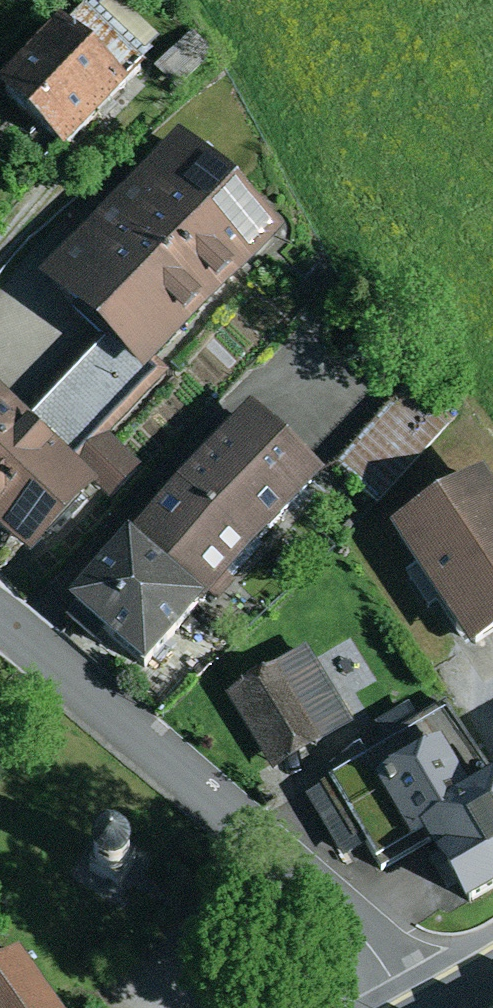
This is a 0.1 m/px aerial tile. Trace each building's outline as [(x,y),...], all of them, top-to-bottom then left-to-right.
[(0,92),(0,102),(64,162),(130,93),(121,85),(152,52),(98,1),(66,35),(60,29),(0,92)] [(214,51),(191,30),(154,72),(177,92),(214,51)] [(283,233),(178,134),(38,283),(96,337),(143,382),(161,364),(283,233)] [(143,382),(96,337),(23,416),(100,489),(110,499),(141,468),(110,438),(170,373),(161,364),(143,382)] [(409,388),(338,468),(378,504),(449,424),(409,388)] [(0,394),(0,531),(31,561),(100,489),(23,416),(0,394)] [(175,487),(128,544),(207,611),(251,558),(325,479),(250,408),(175,487)] [(389,536),(469,659),(492,643),(492,490),(483,475),(389,536)] [(207,611),(128,544),(68,613),(147,681),(207,611)] [(307,649),(226,697),(272,775),(353,727),(307,649)] [(321,784),(374,872),(420,845),(466,922),(492,906),(492,776),(451,706),(321,784)] [(120,899),(126,895),(130,890),(132,883),(132,876),(129,870),(124,864),(118,861),(111,860),(105,861),(99,864),(95,869),(92,875),(91,881),(93,888),(96,893),(101,897),(106,900),(113,901),(120,899)] [(0,969),(0,1007),(58,1007),(21,954),(0,969)]
